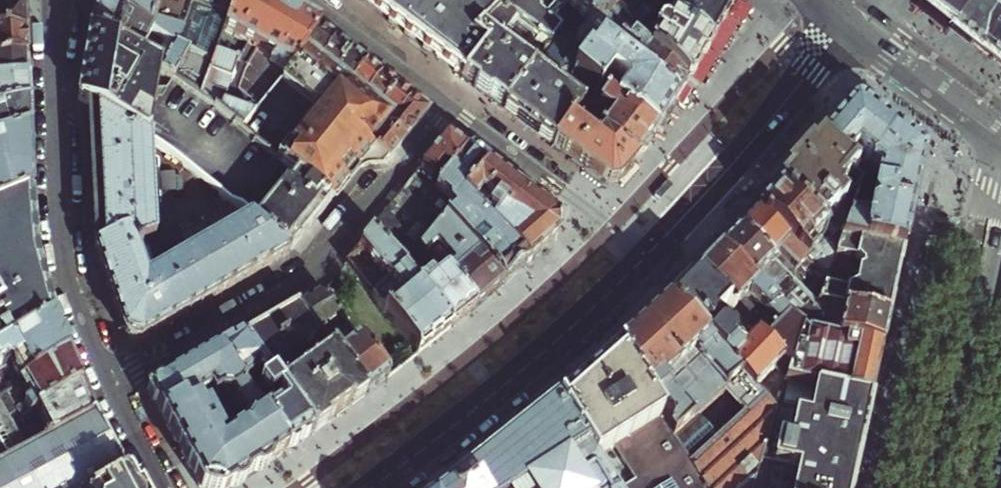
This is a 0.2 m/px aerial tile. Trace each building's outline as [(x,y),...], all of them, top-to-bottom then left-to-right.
[(95,2),(177,48),(193,6),(228,18),(234,0),(95,0),(95,2)] [(228,18),(222,33),(247,46),(252,49),(257,52),(290,69),(304,50),(318,29),(303,20),(275,3),(269,0),(234,0),(228,18)] [(409,39),(460,77),(482,50),(470,40),(483,27),(507,0),(357,0),(409,39)] [(570,0),(507,0),(483,27),(498,38),(502,33),(519,45),(526,35),(546,48),(558,32),(548,22),(570,0)] [(625,0),(570,0),(548,22),(558,32),(585,59),(594,49),(597,44),(596,42),(605,32),(600,27),(625,0)] [(664,0),(625,0),(600,27),(605,32),(624,45),(649,23),(646,19),(649,16),(664,0)] [(649,16),(672,30),(696,0),(664,0),(649,16)] [(705,50),(720,24),(726,15),(702,0),(696,0),(672,30),(705,50)] [(726,15),(733,3),(735,0),(702,0),(726,15)] [(918,1),(933,14),(951,28),(971,1),(992,16),(1000,4),(1000,0),(918,0),(918,1)] [(992,16),(971,1),(951,28),(973,45),(1000,67),(1000,4),(992,16)] [(177,48),(95,2),(92,17),(89,31),(113,44),(159,69),(174,78),(189,54),(177,48)] [(23,6),(0,13),(0,36),(24,35),(24,28),(23,6)] [(228,18),(193,6),(177,48),(189,54),(212,62),(215,54),(222,33),(228,18)] [(624,45),(683,86),(692,72),(700,58),(705,50),(672,30),(649,16),(646,19),(649,23),(624,45)] [(482,50),(460,77),(486,97),(501,108),(546,48),(526,35),(519,45),(502,33),(498,38),(483,27),(470,40),(482,50)] [(318,61),(334,41),(328,37),(318,29),(304,50),(318,61)] [(103,115),(113,44),(89,31),(80,79),(78,92),(77,101),(87,106),(103,115)] [(546,48),(501,108),(513,117),(546,142),(551,146),(567,125),(573,117),(580,107),(560,92),(568,80),(562,76),(565,73),(571,77),(585,59),(558,32),(546,48)] [(594,49),(673,104),(679,93),(683,86),(624,45),(605,32),(596,42),(597,44),(594,49)] [(25,61),(25,50),(24,35),(0,36),(0,61),(25,61)] [(334,73),(350,53),(343,48),(334,41),(318,61),(334,73)] [(103,115),(147,140),(149,130),(155,89),(159,69),(113,44),(103,115)] [(592,92),(654,135),(670,109),(673,104),(594,49),(585,59),(571,77),(592,92)] [(318,61),(304,50),(290,69),(282,80),(280,84),(317,114),(285,152),(278,160),(296,175),(330,204),(337,195),(345,185),(351,178),(359,173),(366,170),(381,170),(386,164),(368,149),(387,126),(393,119),(379,109),(365,97),(350,86),(334,73),(318,61)] [(350,86),(365,66),(359,60),(350,53),(334,73),(350,86)] [(202,97),(221,112),(224,102),(236,67),(239,61),(215,54),(212,62),(200,95),(202,97)] [(26,82),(26,74),(25,61),(0,61),(0,83),(26,82)] [(365,97),(380,77),(376,74),(365,66),(350,86),(365,97)] [(379,109),(395,89),(389,84),(380,77),(365,97),(379,109)] [(27,108),(26,98),(26,82),(0,83),(0,113),(27,108)] [(393,119),(411,101),(405,97),(395,89),(379,109),(393,119)] [(598,137),(634,164),(648,144),(654,135),(592,92),(580,107),(573,117),(598,137)] [(405,141),(427,114),(420,108),(411,101),(393,119),(387,126),(405,141)] [(224,102),(221,112),(242,130),(255,113),(224,102)] [(103,115),(87,106),(94,235),(95,250),(125,237),(133,240),(137,250),(143,248),(142,244),(156,239),(151,142),(147,140),(103,115)] [(28,132),(27,126),(27,108),(0,113),(0,139),(28,132)] [(850,109),(845,112),(839,118),(817,143),(865,186),(890,135),(885,132),(862,113),(857,110),(850,109)] [(602,184),(618,183),(628,171),(633,166),(634,164),(598,137),(593,144),(567,125),(551,146),(563,154),(585,172),(602,184)] [(368,149),(386,164),(397,150),(405,141),(387,126),(368,149)] [(30,194),(29,159),(28,132),(0,139),(0,206),(30,194)] [(917,159),(916,155),(890,135),(865,186),(839,240),(899,253),(904,233),(911,200),(918,169),(919,163),(917,159)] [(455,151),(443,142),(414,177),(428,188),(430,184),(438,189),(463,157),(455,151)] [(865,186),(817,143),(812,149),(797,166),(786,180),(777,191),(835,248),(839,240),(865,186)] [(194,174),(171,156),(166,165),(178,173),(170,185),(180,192),(194,174)] [(461,201),(484,172),(472,163),(463,157),(438,189),(430,184),(428,188),(414,177),(368,235),(401,269),(415,252),(426,238),(441,220),(502,286),(515,275),(525,266),(461,201)] [(555,239),(555,224),(519,198),(484,172),(461,201),(525,266),(536,257),(544,249),(555,239)] [(313,225),(330,204),(296,175),(279,196),(256,223),(255,224),(289,253),(297,245),(313,225)] [(242,213),(256,223),(279,196),(264,186),(242,213)] [(835,248),(777,191),(771,197),(756,212),(821,277),(825,270),(835,248)] [(52,319),(50,314),(49,308),(45,295),(38,271),(37,263),(35,246),(33,229),(31,211),(30,194),(0,206),(0,354),(52,319)] [(234,206),(184,237),(194,252),(250,220),(242,213),(234,206)] [(821,277),(756,212),(749,218),(738,230),(809,302),(821,277)] [(137,250),(133,240),(125,237),(95,250),(124,337),(127,340),(131,342),(136,343),(141,341),(289,253),(255,224),(250,220),(194,252),(157,274),(147,280),(137,250)] [(426,238),(454,270),(444,278),(472,312),(491,295),(502,286),(441,220),(426,238)] [(809,302),(738,230),(732,235),(719,248),(803,331),(821,316),(809,302)] [(345,264),(417,356),(437,340),(449,330),(401,269),(368,235),(350,257),(345,264)] [(870,284),(892,289),(897,268),(899,253),(839,240),(835,248),(825,270),(858,278),(859,272),(872,275),(870,284)] [(803,331),(719,248),(711,256),(694,275),(745,327),(756,337),(784,365),(790,370),(803,331)] [(444,278),(440,281),(415,252),(401,269),(449,330),(465,318),(472,312),(444,278)] [(821,277),(809,302),(885,319),(889,300),(892,289),(870,284),(872,275),(859,272),(858,278),(825,270),(821,277)] [(745,327),(694,275),(689,280),(676,294),(666,305),(755,392),(780,368),(781,368),(784,365),(756,337),(743,351),(732,340),(745,327)] [(379,386),(388,379),(348,329),(340,336),(334,326),(341,321),(321,293),(295,308),(364,398),(379,386)] [(809,302),(821,316),(803,331),(879,348),(880,343),(884,324),(885,319),(809,302)] [(666,305),(649,320),(633,335),(615,351),(674,443),(697,419),(723,393),(745,415),(720,441),(691,470),(703,487),(751,487),(776,412),(755,392),(666,305)] [(295,308),(273,321),(253,333),(240,341),(309,437),(331,421),(357,403),(364,398),(295,308)] [(52,319),(0,354),(0,396),(6,393),(17,386),(67,356),(58,335),(53,323),(52,319)] [(787,379),(868,397),(874,373),(879,348),(803,331),(790,370),(787,379)] [(215,355),(284,454),(299,444),(309,437),(240,341),(215,355)] [(691,470),(674,443),(615,351),(610,355),(590,373),(566,394),(556,404),(609,487),(703,487),(691,470)] [(178,450),(198,487),(233,487),(265,468),(276,460),(284,454),(215,355),(148,394),(178,450)] [(67,356),(17,386),(19,391),(24,388),(31,400),(15,409),(6,393),(0,396),(0,409),(9,426),(36,411),(79,385),(74,372),(67,356)] [(850,480),(856,452),(863,422),(868,397),(787,379),(776,412),(751,487),(848,487),(850,480)] [(88,407),(79,385),(36,411),(48,438),(50,437),(51,440),(93,419),(88,407)] [(556,404),(508,442),(490,456),(449,487),(470,487),(472,486),(474,487),(609,487),(556,404)] [(126,480),(111,454),(93,419),(51,440),(50,437),(48,438),(40,443),(41,445),(24,455),(9,426),(0,409),(0,487),(111,487),(126,480)] [(697,419),(674,443),(691,470),(720,441),(697,419)]
